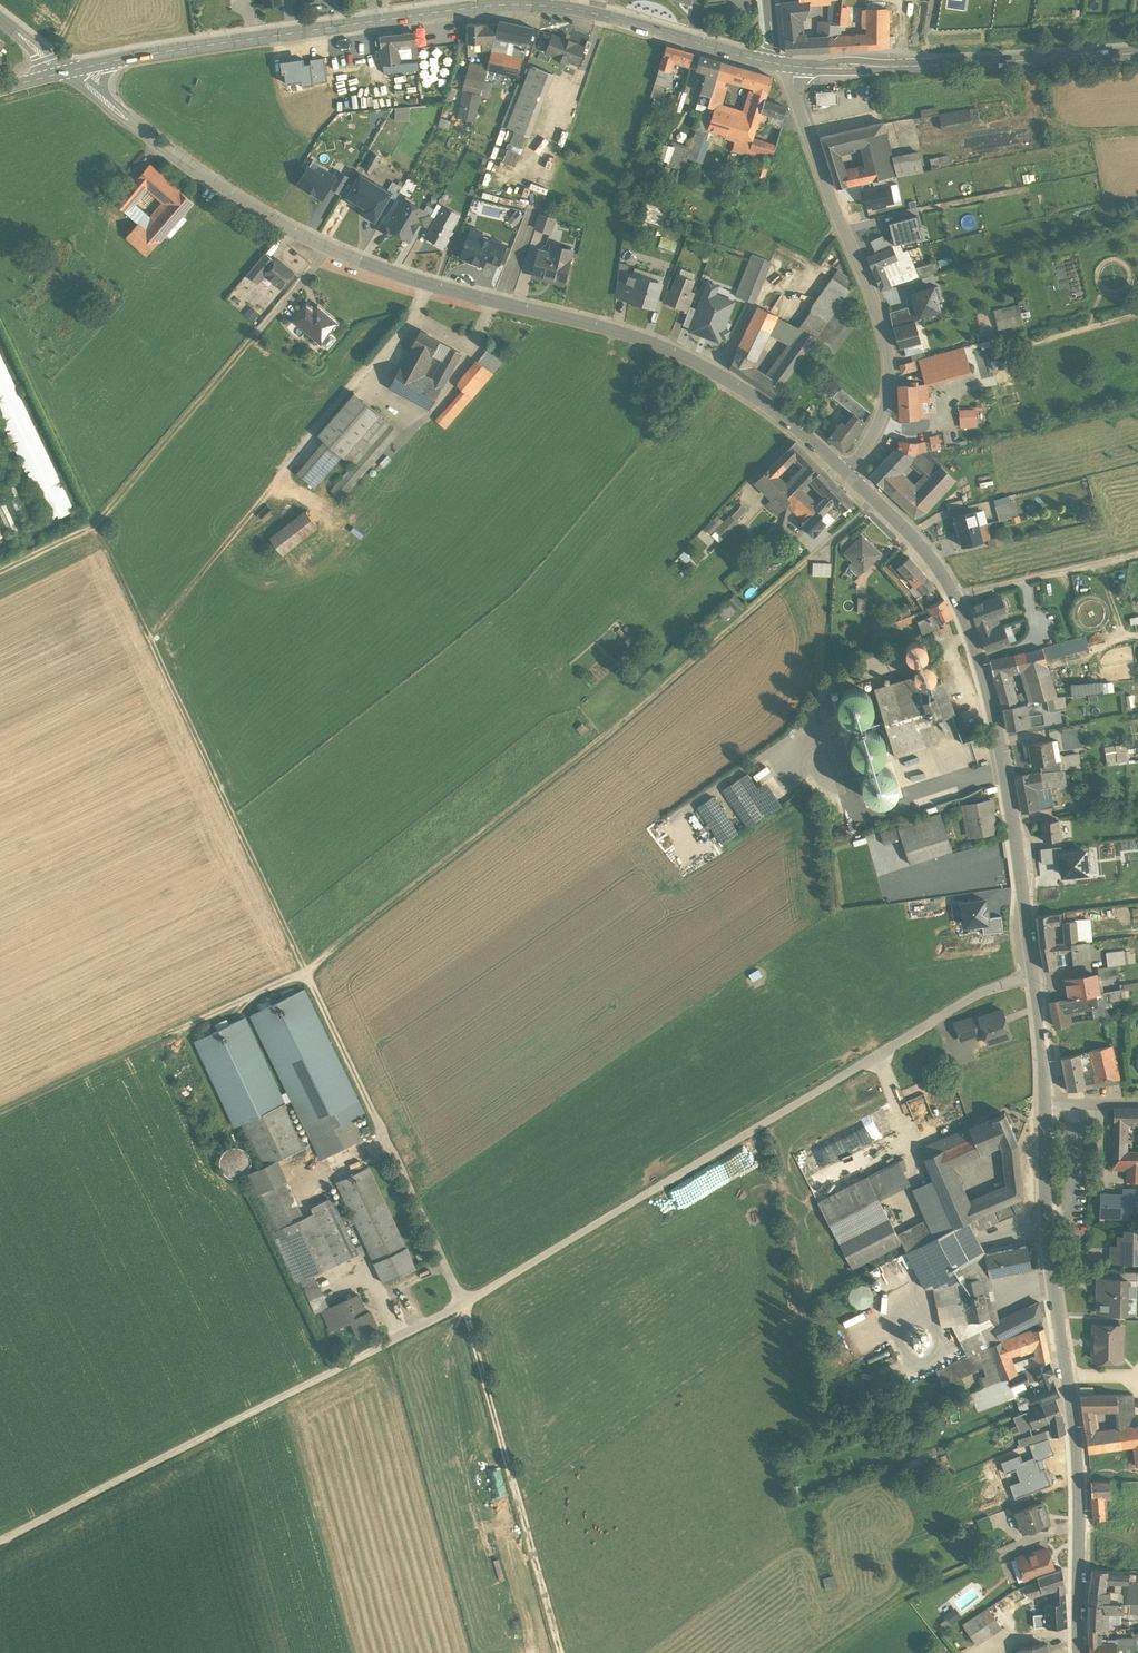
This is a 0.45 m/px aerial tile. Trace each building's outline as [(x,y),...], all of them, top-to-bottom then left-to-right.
[(780,3),(782,19),(798,17),(798,18),(806,18),(809,11),(810,0),(808,0),(799,1),(780,3)] [(830,8),(841,10),(841,7),(842,0),(830,0),(830,8)] [(841,10),(830,8),(829,20),(829,21),(829,23),(841,25),(845,25),(847,8),(841,7),(841,10)] [(887,10),(866,9),(866,36),(887,35),(887,10)] [(798,18),(798,17),(782,19),(785,52),(810,52),(809,38),(806,38),(801,39),(801,34),(798,18)] [(499,20),(498,23),(495,34),(501,35),(507,37),(510,22),(499,20)] [(829,21),(817,20),(817,33),(820,33),(821,38),(817,38),(818,51),(830,51),(829,23),(829,21)] [(532,27),(510,22),(507,37),(516,38),(529,41),(532,27)] [(467,43),(483,42),(483,23),(467,24),(467,43)] [(498,23),(483,23),(483,42),(484,49),(492,50),(495,34),(498,23)] [(841,25),(829,23),(830,51),(866,48),(866,36),(840,38),(840,29),(841,25)] [(418,70),(415,32),(380,36),(384,73),(418,70)] [(495,34),(492,50),(497,51),(501,35),(495,34)] [(575,42),(562,37),(561,38),(553,35),(547,51),(555,54),(555,55),(568,60),(568,59),(578,63),(584,47),(574,43),(575,42)] [(887,35),(866,36),(866,48),(888,47),(887,35)] [(529,41),(516,38),(512,54),(524,57),(529,41)] [(817,38),(809,38),(810,52),(818,51),(817,38)] [(483,42),(467,43),(468,57),(483,56),(484,49),(483,42)] [(686,51),(666,45),(659,68),(670,72),(673,63),(681,65),(686,51)] [(487,68),(491,50),(484,49),(483,56),(480,66),(487,68)] [(497,51),(492,50),(491,50),(487,68),(488,69),(518,75),(524,57),(512,54),(497,51)] [(720,60),(700,55),(696,69),(706,71),(705,73),(716,77),(720,60)] [(314,83),(311,63),(304,64),(303,58),(280,62),(282,74),(284,74),(286,84),(301,82),(302,86),(314,85),(314,83)] [(314,83),(328,81),(324,58),(311,60),(311,63),(314,83)] [(738,67),(721,62),(717,74),(719,74),(724,76),(734,79),(738,67)] [(480,66),(469,63),(462,91),(463,91),(480,96),(484,81),(488,69),(487,68),(480,66)] [(553,74),(531,65),(523,85),(524,86),(545,95),(553,74)] [(772,77),(738,67),(734,79),(757,87),(752,102),(762,106),(764,100),(765,100),(772,77)] [(670,72),(659,68),(655,83),(666,85),(670,72)] [(716,77),(705,73),(700,92),(710,95),(716,77)] [(719,74),(708,107),(707,106),(705,105),(702,113),(700,118),(688,158),(702,163),(720,109),(719,110),(726,87),(724,85),(724,76),(719,74)] [(686,78),(679,75),(676,86),(682,88),(686,78)] [(492,83),(484,81),(480,96),(488,98),(492,83)] [(517,83),(501,125),(508,128),(524,86),(523,85),(517,83)] [(662,98),(666,85),(655,83),(651,95),(662,98)] [(545,95),(524,86),(508,128),(528,136),(545,95)] [(678,97),(676,103),(674,109),(681,111),(687,92),(680,90),(678,97)] [(480,96),(463,91),(458,117),(475,122),(480,96)] [(710,95),(700,92),(697,102),(695,111),(702,113),(705,105),(707,106),(710,95)] [(837,92),(816,93),(816,104),(837,103),(837,92)] [(669,101),(676,103),(678,97),(671,95),(669,101)] [(765,100),(764,100),(762,106),(761,111),(770,114),(783,118),(787,107),(765,100)] [(762,106),(752,102),(747,114),(759,118),(759,117),(761,111),(762,106)] [(923,109),(924,115),(940,112),(939,107),(923,109)] [(409,108),(395,109),(395,120),(409,120),(409,108)] [(759,118),(747,114),(746,117),(740,115),(720,109),(715,127),(752,139),(752,138),(756,128),(759,118)] [(969,109),(940,114),(941,125),(942,129),(972,124),(969,109)] [(770,114),(761,111),(759,117),(768,121),(770,114)] [(438,126),(448,130),(452,121),(441,117),(438,126)] [(768,121),(759,117),(759,118),(756,128),(765,131),(768,121)] [(882,120),(858,127),(862,145),(867,168),(870,181),(872,180),(886,178),(896,176),(892,158),(887,139),(883,123),(882,120)] [(892,121),(883,123),(887,139),(896,137),(892,121)] [(858,128),(820,137),(826,156),(836,153),(836,151),(862,145),(858,128)] [(776,131),(771,144),(776,145),(780,132),(776,131)] [(749,150),(752,139),(737,134),(731,151),(746,156),(747,156),(749,150)] [(771,144),(752,138),(752,139),(749,150),(773,157),(776,145),(771,144)] [(683,170),(689,152),(665,144),(660,160),(667,162),(666,165),(675,168),(681,170),(683,170)] [(773,157),(749,150),(747,156),(771,163),(773,157)] [(741,172),(746,156),(731,151),(731,154),(729,153),(724,167),(741,172)] [(381,156),(374,152),(364,168),(371,172),(381,156)] [(867,168),(842,173),(839,162),(836,153),(826,156),(836,188),(870,181),(867,168)] [(919,153),(892,158),(896,176),(922,171),(919,153)] [(947,155),(929,158),(931,168),(949,164),(947,155)] [(180,191),(149,165),(138,178),(146,185),(169,204),(180,191)] [(299,185),(322,199),(329,187),(327,186),(333,177),(321,170),(319,174),(308,168),(299,185)] [(681,170),(675,168),(671,181),(678,183),(681,170)] [(341,194),(350,179),(336,171),(333,177),(327,186),(329,187),(341,194)] [(386,191),(360,176),(347,197),(365,208),(362,213),(374,220),(388,196),(390,194),(386,191)] [(138,178),(116,203),(138,224),(146,231),(158,216),(159,215),(156,213),(152,218),(138,207),(140,205),(134,200),(146,185),(138,178)] [(886,178),(872,180),(874,188),(887,186),(886,178)] [(401,187),(392,182),(386,191),(390,194),(388,196),(394,200),(401,187)] [(889,185),(887,186),(874,188),(864,190),(867,207),(873,206),(873,208),(885,206),(885,204),(893,202),(889,185)] [(159,215),(158,216),(146,231),(159,241),(192,202),(180,192),(169,204),(159,215)] [(391,219),(387,227),(392,230),(408,240),(418,223),(417,222),(424,212),(403,199),(391,219)] [(642,220),(663,227),(669,210),(647,203),(642,220)] [(430,229),(426,236),(443,246),(449,235),(447,234),(458,216),(442,207),(436,219),(430,229)] [(430,216),(424,212),(417,222),(418,223),(424,226),(430,216)] [(385,215),(377,228),(384,231),(387,227),(391,219),(385,215)] [(554,219),(540,215),(536,228),(550,233),(554,219)] [(430,216),(424,226),(430,229),(436,219),(430,216)] [(923,237),(917,216),(889,223),(892,237),(894,245),(900,243),(923,237)] [(640,227),(642,221),(630,218),(628,223),(640,227)] [(138,224),(126,237),(147,256),(159,241),(146,231),(138,224)] [(392,230),(387,227),(384,231),(384,232),(384,234),(386,235),(389,235),(392,230)] [(882,235),(870,242),(875,254),(894,245),(892,237),(885,240),(882,235)] [(491,242),(479,238),(478,240),(469,236),(467,239),(464,240),(463,243),(465,246),(461,257),(483,265),(485,259),(492,243),(491,242)] [(506,246),(492,241),(491,242),(492,243),(485,259),(499,264),(506,246)] [(894,245),(896,258),(903,251),(900,243),(894,245)] [(894,245),(875,254),(867,257),(872,268),(885,263),(896,258),(894,245)] [(557,256),(539,252),(533,275),(544,278),(545,275),(565,279),(572,250),(559,247),(557,256)] [(909,250),(903,251),(896,258),(900,266),(906,278),(907,281),(919,277),(916,265),(909,250)] [(265,253),(254,266),(264,274),(275,261),(265,253)] [(753,255),(752,255),(735,296),(747,301),(753,303),(770,261),(753,255)] [(294,273),(277,259),(275,261),(264,274),(264,275),(281,288),(294,273)] [(934,259),(916,265),(919,277),(938,271),(934,259)] [(893,285),(885,263),(872,268),(880,290),(893,285)] [(264,274),(254,266),(252,269),(257,273),(252,279),(257,283),(264,275),(264,274)] [(631,274),(618,271),(616,293),(631,298),(634,286),(628,285),(631,274)] [(662,283),(631,274),(628,285),(634,286),(631,298),(643,301),(642,304),(655,307),(662,283)] [(672,291),(669,302),(682,307),(683,307),(689,291),(693,280),(678,275),(672,291)] [(832,278),(813,304),(816,307),(831,317),(840,305),(850,291),(832,278)] [(692,329),(691,331),(719,341),(720,337),(726,339),(729,331),(723,328),(733,301),(715,294),(718,287),(708,284),(698,310),(692,329)] [(938,286),(912,293),(917,311),(918,317),(920,316),(940,311),(937,300),(941,299),(938,286)] [(667,289),(662,302),(669,304),(669,302),(672,291),(667,289)] [(689,291),(683,307),(682,307),(681,310),(688,312),(690,307),(695,294),(689,291)] [(318,306),(313,311),(306,305),(293,321),(321,344),(329,333),(338,323),(318,306)] [(815,338),(812,343),(832,356),(859,320),(840,305),(831,317),(815,338)] [(1018,305),(994,310),(998,328),(1022,323),(1018,305)] [(692,329),(698,310),(690,307),(683,326),(692,329)] [(816,307),(802,331),(815,338),(831,317),(816,307)] [(908,307),(890,312),(893,327),(916,321),(921,320),(920,316),(918,317),(917,311),(909,314),(908,307)] [(758,308),(738,351),(753,359),(756,360),(768,333),(776,316),(758,308)] [(800,330),(776,316),(768,333),(792,347),(800,330)] [(921,343),(916,321),(893,327),(899,349),(921,343)] [(792,347),(768,380),(756,373),(750,382),(772,397),(812,343),(815,338),(802,331),(800,330),(792,347)] [(439,342),(420,331),(412,345),(432,356),(439,342)] [(329,333),(321,344),(327,349),(336,339),(329,333)] [(412,345),(400,367),(420,378),(432,356),(412,345)] [(925,357),(919,359),(925,382),(968,370),(962,347),(925,357)] [(450,348),(443,361),(453,366),(460,353),(450,348)] [(505,360),(489,348),(483,356),(498,368),(505,360)] [(753,359),(738,351),(729,367),(750,382),(756,373),(748,367),(753,359)] [(911,354),(912,361),(925,357),(923,351),(911,354)] [(498,368),(483,356),(478,362),(482,365),(493,374),(498,368)] [(443,361),(435,376),(445,381),(453,366),(443,361)] [(482,365),(461,390),(464,392),(471,399),(493,374),(482,365)] [(420,378),(400,367),(389,387),(430,409),(441,389),(431,384),(420,378)] [(445,381),(435,376),(431,384),(441,389),(445,381)] [(926,385),(899,386),(900,415),(908,415),(908,417),(918,417),(918,414),(928,413),(926,385)] [(870,413),(840,388),(832,397),(854,416),(855,415),(865,422),(870,413)] [(464,392),(446,413),(453,420),(471,399),(464,392)] [(354,394),(318,436),(324,441),(342,457),(343,458),(379,416),(354,394)] [(975,410),(960,411),(960,427),(976,426),(975,410)] [(446,413),(444,412),(436,421),(445,429),(453,420),(446,413)] [(854,416),(846,426),(843,423),(829,440),(843,451),(865,422),(855,415),(854,416)] [(379,416),(343,458),(352,466),(389,424),(379,416)] [(352,466),(330,491),(341,500),(399,432),(389,424),(352,466)] [(917,444),(919,453),(941,448),(939,435),(929,437),(930,441),(917,444)] [(899,440),(896,451),(912,455),(919,453),(917,444),(899,440)] [(342,457),(324,441),(297,473),(315,488),(342,457)] [(796,442),(756,483),(765,493),(775,483),(780,479),(777,476),(792,460),(796,455),(802,449),(796,442)] [(821,468),(802,449),(796,455),(792,460),(801,469),(791,480),(789,481),(785,484),(780,479),(775,483),(781,489),(771,499),(773,500),(779,506),(785,498),(796,485),(801,489),(808,481),(821,468)] [(894,450),(870,476),(883,488),(896,473),(909,459),(912,455),(896,451),(894,450)] [(24,525),(33,521),(0,451),(0,473),(24,525)] [(938,469),(923,453),(919,453),(912,455),(909,459),(930,478),(932,476),(938,469)] [(387,456),(379,464),(383,468),(391,460),(387,456)] [(930,478),(916,492),(902,506),(914,518),(926,513),(956,480),(941,466),(938,469),(932,476),(930,478)] [(841,489),(821,468),(808,481),(821,496),(823,494),(825,496),(829,500),(841,489)] [(916,492),(896,473),(883,488),(902,506),(916,492)] [(775,483),(765,493),(771,499),(781,489),(775,483)] [(813,504),(795,488),(786,499),(789,502),(787,506),(797,515),(813,504)] [(18,527),(0,489),(0,511),(10,531),(18,527)] [(853,501),(841,489),(829,500),(832,503),(841,512),(853,501)] [(825,496),(813,507),(816,510),(812,513),(820,520),(821,516),(832,503),(829,500),(825,496)] [(779,506),(773,500),(771,499),(766,504),(777,515),(783,509),(785,508),(787,506),(789,502),(786,499),(785,498),(779,506)] [(1009,501),(995,505),(999,519),(1012,516),(1009,501)] [(832,503),(821,516),(820,520),(824,524),(823,524),(826,526),(828,525),(841,512),(832,503)] [(742,505),(730,518),(735,523),(747,510),(742,505)] [(974,510),(954,516),(958,531),(978,526),(974,510)] [(306,512),(270,539),(281,554),(317,526),(306,512)] [(812,513),(801,524),(812,535),(813,534),(813,535),(814,535),(813,534),(818,530),(819,530),(818,529),(823,524),(824,524),(820,520),(812,513)] [(729,517),(717,530),(723,537),(736,524),(735,523),(730,518),(729,517)] [(713,520),(704,529),(709,534),(718,525),(713,520)] [(978,526),(958,531),(962,546),(982,540),(978,526)] [(881,554),(862,535),(845,552),(853,560),(851,563),(861,573),(881,554)] [(1001,535),(987,538),(989,547),(1003,543),(1001,535)] [(909,556),(898,566),(904,573),(916,564),(909,556)] [(701,568),(692,559),(680,572),(694,586),(701,579),(696,573),(701,568)] [(831,564),(813,563),(812,576),(830,577),(831,564)] [(854,580),(861,573),(851,563),(846,572),(854,580)] [(927,577),(916,564),(904,573),(916,586),(927,577)] [(927,577),(916,586),(922,594),(924,594),(936,587),(927,577)] [(922,594),(916,598),(924,610),(931,607),(932,606),(924,594),(922,594)] [(726,621),(742,604),(734,596),(718,613),(726,621)] [(1000,596),(980,603),(978,602),(976,603),(975,605),(970,607),(977,624),(988,621),(996,617),(1006,614),(1000,596)] [(867,597),(858,597),(858,612),(867,612),(867,597)] [(952,618),(944,599),(932,606),(931,607),(934,614),(939,623),(952,618)] [(939,623),(934,614),(918,621),(922,633),(940,626),(939,623)] [(996,617),(988,621),(991,631),(1000,628),(996,617)] [(1000,628),(991,631),(988,621),(977,624),(987,653),(1009,645),(1003,627),(1000,628)] [(627,638),(619,629),(616,632),(624,641),(627,638)] [(1085,637),(1042,649),(1045,660),(1088,648),(1085,637)] [(926,655),(926,651),(926,647),(923,643),(920,641),(915,640),(911,641),(908,643),(905,647),(904,651),(905,655),(908,659),(911,661),(916,662),(920,661),(923,659),(926,655)] [(1042,649),(1013,655),(1018,671),(1023,670),(1032,702),(1056,699),(1045,660),(1042,649)] [(1013,655),(997,659),(989,661),(994,677),(1005,674),(1018,671),(1013,655)] [(934,676),(935,672),(934,668),(932,664),(928,662),(924,661),(920,662),(916,664),(914,668),(913,672),(914,676),(917,680),(920,682),(924,683),(928,682),(932,680),(934,676)] [(1005,674),(994,677),(996,687),(1002,709),(1011,707),(1016,707),(1010,683),(1007,683),(1005,674)] [(879,704),(896,757),(940,743),(931,722),(918,689),(913,676),(875,688),(879,704)] [(941,681),(918,689),(931,722),(954,713),(948,698),(948,697),(941,681)] [(1101,684),(1071,687),(1072,696),(1102,693),(1101,684)] [(1064,699),(1029,705),(1032,727),(1046,725),(1044,713),(1055,712),(1055,710),(1066,708),(1064,699)] [(1029,705),(1016,707),(1011,707),(1002,709),(1006,730),(1032,727),(1029,705)] [(870,718),(872,729),(884,726),(882,715),(870,718)] [(596,736),(589,731),(585,737),(592,742),(596,736)] [(1056,740),(1050,741),(1054,761),(1059,760),(1061,769),(1066,769),(1064,756),(1059,753),(1056,740)] [(1050,741),(1029,745),(1031,755),(1033,766),(1040,765),(1054,762),(1054,761),(1050,741)] [(1124,744),(1115,745),(1116,747),(1117,755),(1118,761),(1127,760),(1124,744)] [(1116,747),(1107,748),(1109,756),(1117,755),(1116,747)] [(1078,754),(1064,756),(1066,769),(1080,767),(1078,754)] [(1109,756),(1107,756),(1108,765),(1118,764),(1118,761),(1117,755),(1109,756)] [(1054,762),(1040,765),(1041,772),(1061,769),(1059,760),(1054,761),(1054,762)] [(1065,770),(1051,772),(1052,783),(1052,785),(1066,783),(1065,770)] [(1087,780),(1086,771),(1072,772),(1073,781),(1087,780)] [(1051,772),(1040,773),(1041,785),(1052,783),(1051,772)] [(1040,773),(1015,777),(1018,793),(1028,792),(1028,794),(1036,792),(1035,789),(1041,788),(1041,785),(1040,773)] [(763,815),(738,778),(724,789),(749,825),(763,815)] [(981,789),(963,798),(958,800),(960,809),(966,808),(966,804),(983,801),(981,789)] [(1028,792),(1018,793),(1022,813),(1031,812),(1028,794),(1028,792)] [(1036,792),(1028,794),(1031,812),(1039,810),(1038,803),(1036,792)] [(738,832),(713,796),(698,806),(723,842),(738,832)] [(983,801),(966,804),(966,808),(970,828),(973,828),(974,836),(996,832),(991,800),(983,801)] [(1052,800),(1038,803),(1039,810),(1053,807),(1052,800)] [(940,813),(898,827),(910,864),(952,850),(940,813)] [(1057,820),(1040,822),(1042,832),(1043,840),(1042,840),(1042,842),(1051,841),(1059,840),(1057,820)] [(1061,853),(1060,847),(1041,849),(1042,864),(1061,862),(1060,854),(1061,853)] [(1094,850),(1061,853),(1060,854),(1061,862),(1062,875),(1096,872),(1094,850)] [(983,923),(987,923),(987,918),(986,915),(988,915),(986,904),(985,904),(984,896),(959,899),(959,902),(951,903),(953,915),(961,914),(962,926),(983,923)] [(1061,914),(1036,916),(1039,946),(1039,947),(1057,944),(1055,925),(1062,924),(1061,914)] [(983,923),(984,934),(1003,932),(1001,916),(987,918),(987,923),(983,923)] [(1076,921),(1063,922),(1065,944),(1067,943),(1075,943),(1078,943),(1076,921)] [(1078,943),(1075,943),(1076,951),(1077,963),(1092,961),(1090,941),(1078,943)] [(1057,944),(1039,947),(1043,967),(1052,965),(1051,958),(1055,958),(1054,953),(1065,952),(1068,952),(1067,943),(1065,944),(1057,944)] [(1075,943),(1067,943),(1068,952),(1076,951),(1075,943)] [(1123,950),(1106,952),(1107,966),(1117,964),(1124,964),(1123,950)] [(1068,952),(1065,952),(1068,965),(1077,963),(1076,951),(1068,952)] [(1107,966),(1096,967),(1098,975),(1099,979),(1119,976),(1117,964),(1107,966)] [(1094,974),(1064,980),(1068,999),(1098,993),(1094,974)] [(351,1119),(363,1113),(304,990),(251,1016),(288,1092),(280,1096),(284,1104),(292,1100),(304,1125),(308,1124),(329,1114),(345,1106),(351,1118),(351,1119)] [(1108,992),(1094,994),(1095,1003),(1097,1014),(1098,1018),(1116,1015),(1112,994),(1108,994),(1108,992)] [(1094,994),(1081,997),(1082,1005),(1095,1003),(1094,994)] [(1068,999),(1050,1003),(1056,1027),(1072,1022),(1069,1009),(1082,1005),(1081,997),(1068,999)] [(980,1016),(979,1017),(984,1032),(988,1044),(1010,1036),(1001,1009),(980,1016)] [(979,1015),(955,1023),(960,1039),(984,1032),(979,1017),(980,1016),(979,1015)] [(242,1124),(284,1104),(280,1096),(243,1019),(195,1042),(236,1127),(242,1124)] [(1111,1045),(1090,1051),(1092,1060),(1096,1076),(1099,1077),(1101,1085),(1120,1082),(1111,1045)] [(1092,1060),(1090,1051),(1079,1054),(1081,1064),(1088,1062),(1087,1061),(1092,1060)] [(1079,1054),(1061,1058),(1067,1091),(1086,1088),(1084,1079),(1081,1064),(1079,1054)] [(1096,1076),(1084,1079),(1086,1088),(1101,1085),(1099,1077),(1096,1076)] [(284,1104),(242,1124),(263,1167),(277,1160),(305,1147),(284,1104)] [(345,1106),(329,1114),(334,1126),(351,1118),(345,1106)] [(1115,1108),(1114,1119),(1122,1119),(1124,1122),(1137,1123),(1137,1108),(1115,1108)] [(334,1126),(329,1114),(308,1124),(324,1158),(344,1148),(334,1126)] [(1004,1114),(969,1128),(972,1137),(978,1152),(1002,1142),(1004,1148),(1016,1142),(1004,1114)] [(351,1118),(334,1126),(344,1148),(361,1140),(351,1119),(351,1118)] [(1122,1119),(1114,1119),(1113,1142),(1113,1152),(1123,1151),(1124,1122),(1122,1119)] [(969,1128),(940,1141),(944,1149),(972,1137),(969,1128)] [(972,1137),(944,1149),(949,1164),(978,1152),(972,1137)] [(940,1141),(920,1149),(923,1158),(944,1149),(940,1141)] [(1008,1186),(967,1204),(973,1219),(993,1210),(1011,1202),(1022,1197),(1023,1197),(1017,1144),(1016,1142),(1004,1148),(1008,1186)] [(250,1169),(251,1163),(250,1157),(246,1152),(241,1148),(235,1147),(229,1149),(224,1152),(221,1157),(219,1163),(221,1169),(224,1174),(229,1178),(235,1179),(241,1178),(247,1174),(250,1169)] [(944,1149),(923,1158),(935,1185),(946,1211),(953,1227),(968,1221),(973,1219),(967,1204),(949,1164),(944,1149)] [(1123,1151),(1113,1152),(1113,1169),(1127,1169),(1123,1153),(1123,1151)] [(1123,1153),(1127,1169),(1126,1181),(1137,1182),(1137,1153),(1123,1153)] [(263,1167),(245,1175),(255,1195),(263,1191),(265,1190),(286,1180),(277,1160),(263,1167)] [(898,1161),(818,1202),(838,1242),(888,1216),(875,1192),(906,1176),(898,1161)] [(369,1167),(336,1182),(350,1213),(355,1222),(373,1262),(406,1247),(369,1167)] [(265,1190),(263,1191),(280,1228),(304,1217),(286,1180),(265,1190)] [(935,1185),(924,1189),(935,1214),(937,1217),(946,1211),(935,1185)] [(1123,1188),(1122,1195),(1122,1198),(1131,1199),(1137,1199),(1137,1189),(1123,1188)] [(280,1228),(263,1191),(255,1195),(272,1231),(280,1228)] [(1122,1195),(1100,1194),(1099,1215),(1113,1216),(1121,1216),(1121,1215),(1130,1215),(1131,1199),(1122,1198),(1122,1195)] [(1022,1197),(1011,1202),(1016,1214),(1024,1211),(1022,1197)] [(332,1199),(312,1208),(314,1212),(322,1230),(342,1220),(341,1218),(332,1199)] [(1011,1202),(993,1210),(998,1222),(1016,1214),(1011,1202)] [(993,1210),(973,1219),(968,1221),(974,1232),(998,1222),(993,1210)] [(935,1214),(897,1234),(901,1242),(906,1252),(953,1227),(946,1211),(937,1217),(935,1214)] [(304,1217),(280,1228),(272,1231),(296,1282),(300,1281),(300,1280),(313,1274),(337,1263),(322,1230),(314,1212),(304,1217)] [(350,1213),(341,1218),(342,1220),(342,1221),(348,1219),(350,1224),(355,1222),(350,1213)] [(888,1216),(838,1242),(852,1268),(901,1242),(897,1234),(888,1216)] [(342,1220),(322,1230),(337,1263),(358,1254),(355,1248),(342,1221),(342,1220)] [(968,1221),(953,1227),(906,1252),(925,1288),(933,1287),(960,1280),(980,1276),(981,1276),(989,1274),(985,1255),(986,1254),(974,1232),(968,1221)] [(1124,1230),(1124,1236),(1118,1235),(1118,1246),(1111,1245),(1111,1261),(1125,1261),(1125,1258),(1134,1258),(1137,1258),(1137,1230),(1124,1230)] [(361,1245),(355,1248),(358,1254),(364,1251),(361,1245)] [(986,1254),(985,1255),(989,1274),(989,1275),(1031,1267),(1026,1246),(986,1254)] [(406,1247),(373,1262),(383,1283),(416,1268),(407,1247),(406,1247)] [(313,1274),(300,1280),(300,1281),(309,1299),(322,1293),(313,1274)] [(980,1276),(960,1280),(968,1321),(989,1317),(981,1276),(980,1276)] [(1127,1278),(1097,1277),(1096,1312),(1127,1313),(1127,1278)] [(960,1280),(933,1287),(941,1326),(952,1325),(968,1321),(960,1280)] [(871,1300),(872,1295),(871,1291),(869,1287),(865,1285),(861,1284),(856,1285),(852,1287),(850,1291),(849,1296),(850,1300),(853,1304),(856,1306),(861,1307),(865,1306),(869,1304),(871,1300)] [(322,1293),(309,1299),(315,1312),(322,1309),(322,1311),(323,1311),(329,1308),(322,1293)] [(367,1313),(358,1294),(333,1306),(342,1325),(352,1320),(359,1335),(377,1327),(370,1311),(367,1313)] [(1037,1303),(993,1325),(1000,1339),(1040,1319),(1041,1319),(1042,1319),(1038,1302),(1037,1302),(1037,1303)] [(323,1311),(322,1311),(331,1330),(342,1325),(333,1306),(329,1308),(323,1311)] [(968,1321),(952,1325),(967,1356),(1000,1339),(993,1325),(989,1317),(968,1321)] [(1122,1326),(1094,1325),(1093,1359),(1122,1359),(1122,1326)] [(1043,1327),(1017,1335),(1021,1352),(1036,1346),(1037,1346),(1046,1343),(1043,1327)] [(919,1339),(913,1339),(913,1335),(904,1336),(905,1347),(920,1346),(919,1339)] [(1017,1335),(1002,1340),(1009,1357),(1021,1352),(1017,1335)] [(1002,1340),(989,1346),(1000,1379),(1014,1373),(1009,1357),(1002,1340)] [(1046,1343),(1037,1346),(1039,1354),(1030,1358),(1033,1364),(1034,1367),(1038,1365),(1038,1364),(1048,1361),(1050,1360),(1046,1343)] [(989,1346),(979,1351),(985,1369),(989,1383),(1000,1379),(989,1346)] [(943,1389),(985,1369),(979,1351),(935,1373),(943,1389)] [(1048,1361),(1038,1364),(1038,1365),(1034,1367),(1039,1378),(1049,1374),(1053,1373),(1048,1361)] [(1049,1374),(1039,1378),(1042,1385),(1033,1388),(1027,1391),(1031,1401),(1039,1397),(1041,1404),(1055,1398),(1058,1397),(1049,1374)] [(978,1412),(1016,1400),(1011,1388),(1008,1380),(970,1394),(976,1406),(978,1412)] [(1029,1380),(1011,1388),(1016,1400),(1019,1408),(1032,1402),(1031,1401),(1027,1391),(1033,1388),(1029,1380)] [(962,1412),(976,1406),(970,1394),(957,1400),(962,1412)] [(1093,1394),(1093,1395),(1080,1394),(1083,1409),(1092,1409),(1116,1408),(1115,1394),(1093,1394)] [(1135,1426),(1132,1394),(1115,1394),(1116,1408),(1118,1428),(1132,1426),(1135,1426)] [(1055,1398),(1041,1404),(1042,1406),(1028,1411),(1032,1426),(1049,1420),(1061,1415),(1060,1414),(1055,1398)] [(940,1417),(953,1413),(950,1404),(937,1408),(940,1417)] [(1092,1409),(1083,1409),(1085,1424),(1094,1423),(1092,1409)] [(1028,1411),(1013,1417),(1019,1431),(1032,1426),(1028,1411)] [(1061,1415),(1049,1420),(1052,1430),(1053,1437),(1065,1434),(1062,1425),(1061,1415)] [(1095,1426),(1085,1427),(1089,1452),(1134,1445),(1132,1426),(1118,1428),(1095,1431),(1095,1426)] [(1052,1430),(1031,1436),(1033,1443),(1048,1439),(1053,1437),(1052,1430)] [(1018,1440),(1020,1447),(1029,1445),(1033,1443),(1031,1436),(1018,1440)] [(1034,1457),(1036,1461),(1038,1461),(1054,1455),(1048,1439),(1033,1443),(1029,1445),(1034,1457)] [(1009,1485),(1014,1499),(1051,1485),(1051,1484),(1045,1469),(1041,1470),(1038,1461),(1036,1461),(1034,1457),(1022,1461),(1020,1455),(1001,1462),(1005,1474),(1015,1470),(1019,1481),(1009,1485)] [(1110,1481),(1090,1481),(1092,1496),(1103,1495),(1110,1495),(1110,1481)] [(503,1507),(503,1515),(499,1515),(499,1522),(509,1521),(507,1494),(496,1494),(496,1507),(503,1507)] [(1103,1495),(1092,1496),(1093,1520),(1105,1519),(1103,1495)] [(1041,1503),(1015,1513),(1022,1532),(1048,1522),(1041,1503)] [(988,1516),(976,1521),(978,1527),(991,1523),(988,1516)] [(991,1523),(978,1527),(981,1534),(993,1529),(991,1523)] [(946,1536),(949,1549),(960,1547),(958,1534),(946,1536)] [(1047,1549),(1035,1553),(1033,1552),(1029,1553),(1028,1555),(1017,1559),(1024,1580),(1036,1576),(1054,1570),(1047,1549)] [(1017,1559),(1011,1561),(1018,1582),(1024,1580),(1017,1559)] [(1054,1570),(1036,1576),(1038,1583),(1042,1591),(1054,1587),(1064,1584),(1061,1568),(1054,1570)] [(1112,1571),(1092,1569),(1089,1590),(1103,1591),(1105,1582),(1120,1584),(1122,1570),(1113,1569),(1112,1571)] [(1130,1570),(1122,1570),(1120,1584),(1128,1583),(1129,1573),(1130,1570)] [(1129,1573),(1128,1583),(1128,1584),(1127,1599),(1137,1599),(1137,1573),(1129,1573)] [(1038,1583),(1024,1587),(1028,1596),(1042,1591),(1038,1583)] [(1064,1584),(1054,1587),(1055,1603),(1066,1603),(1064,1585),(1064,1584)] [(1089,1590),(1088,1604),(1102,1605),(1102,1602),(1108,1602),(1109,1592),(1103,1591),(1089,1590)] [(1102,1602),(1102,1605),(1104,1611),(1105,1612),(1121,1613),(1129,1613),(1137,1614),(1137,1604),(1108,1602),(1102,1602)] [(1055,1603),(1053,1603),(1045,1604),(1045,1614),(1046,1626),(1047,1628),(1067,1626),(1066,1603),(1055,1603)] [(1102,1605),(1088,1604),(1088,1622),(1102,1622),(1102,1612),(1104,1611),(1102,1605)] [(943,1613),(949,1624),(962,1616),(956,1606),(943,1613)] [(987,1608),(979,1614),(992,1633),(1001,1627),(987,1608)] [(1112,1628),(1121,1623),(1121,1613),(1105,1612),(1104,1611),(1102,1612),(1102,1628),(1112,1628)] [(979,1614),(963,1626),(976,1645),(992,1634),(992,1633),(979,1614)] [(1046,1626),(1045,1614),(1035,1615),(1036,1627),(1046,1626)] [(1088,1635),(1089,1652),(1137,1652),(1137,1639),(1108,1640),(1108,1644),(1101,1644),(1101,1635),(1097,1635),(1088,1635)] [(1019,1650),(1019,1652),(1046,1652),(1044,1645),(1019,1650)]
